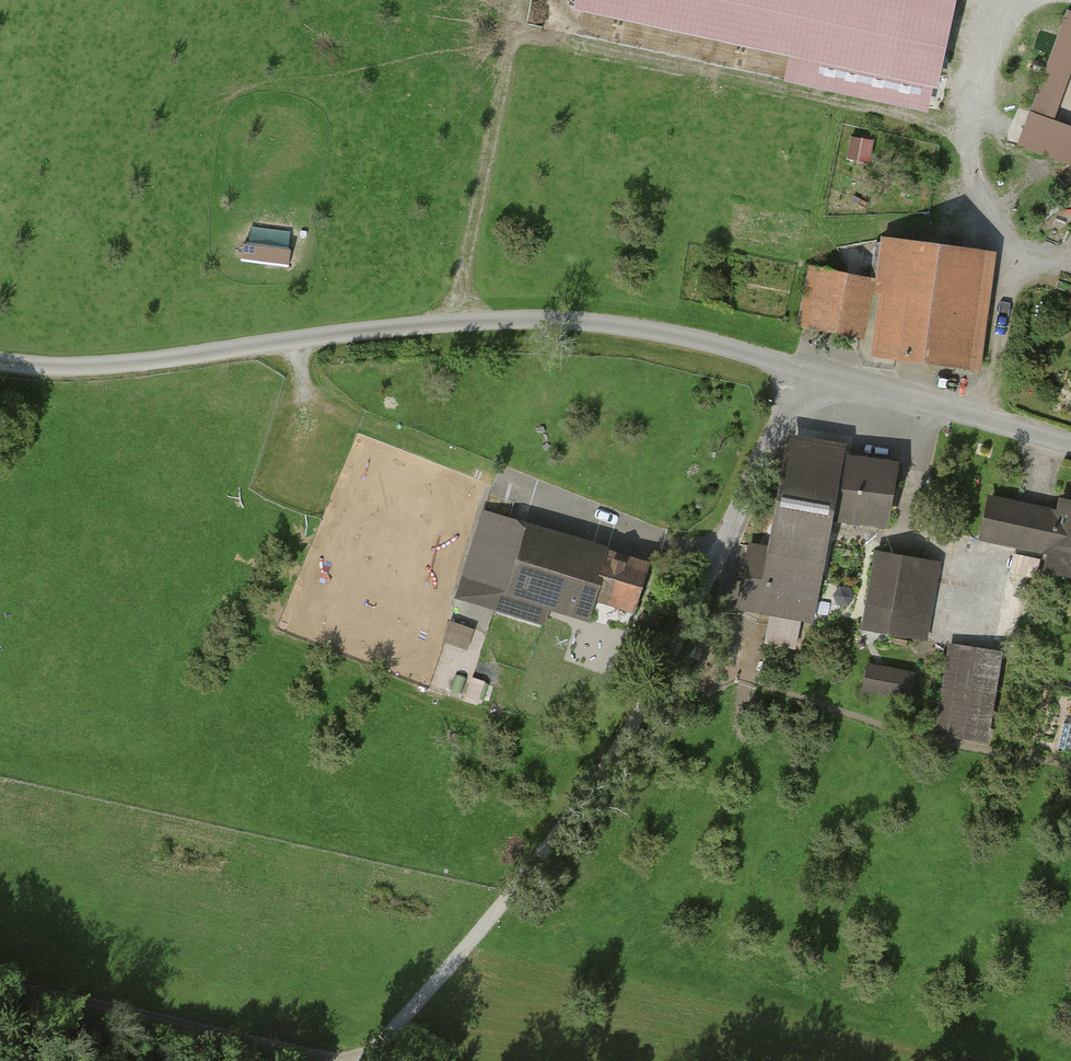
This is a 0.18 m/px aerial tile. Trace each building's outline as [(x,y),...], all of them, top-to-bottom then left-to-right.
[(583,2),(820,52),(813,83),(919,106),(941,0),(584,0),(583,2)] [(1051,124),(1070,69),(1070,16),(1066,15),(1020,143),(1070,162),(1070,131),(1051,124)] [(874,141),(852,137),(848,159),(870,163),(874,141)] [(800,320),(882,339),(880,354),(977,367),(991,258),(894,245),(889,286),(812,269),(800,320)] [(812,616),(833,518),(889,526),(898,462),(846,455),(848,445),(798,435),(774,554),(752,549),(742,602),(812,616)] [(982,533),(1057,550),(1054,564),(1070,568),(1070,503),(1068,503),(1065,515),(1036,508),(991,497),(982,533)] [(651,564),(487,511),(460,595),(541,622),(548,602),(589,616),(595,598),(636,611),(651,564)] [(880,552),(866,627),(921,637),(935,563),(880,552)] [(452,620),(447,639),(470,646),(476,626),(452,620)] [(1005,656),(950,647),(936,730),(991,739),(1005,656)] [(916,674),(870,665),(865,690),(911,699),(916,674)]
